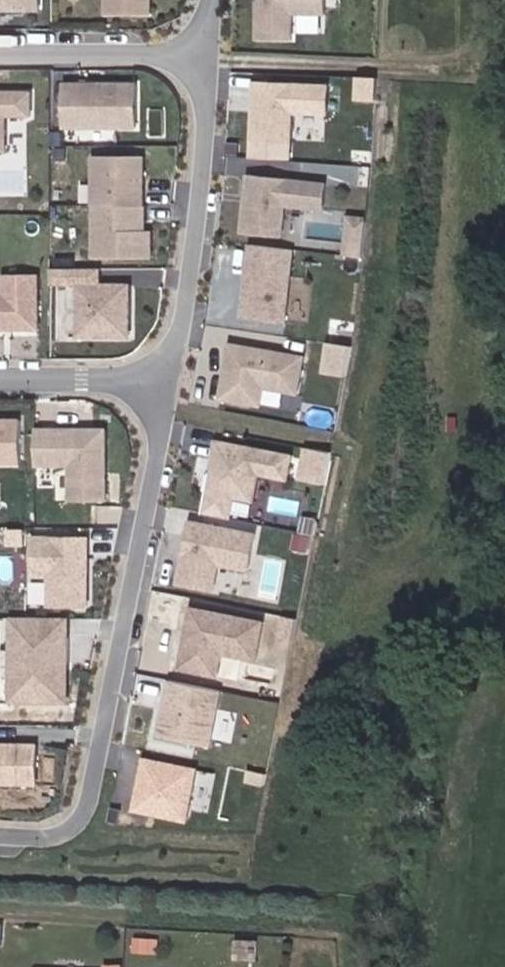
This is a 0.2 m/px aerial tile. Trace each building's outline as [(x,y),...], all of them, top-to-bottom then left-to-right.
[(36,10),(36,0),(0,0),(0,8),(36,10)] [(103,13),(152,14),(152,0),(104,0),(103,13)] [(251,41),(290,42),(292,15),(325,16),(325,0),(253,0),(251,41)] [(133,129),(135,80),(62,78),(60,127),(133,129)] [(247,80),(244,144),(283,146),(285,119),(315,121),(317,85),(247,80)] [(136,127),(145,127),(145,81),(136,81),(136,127)] [(9,147),(9,115),(32,115),(32,87),(0,87),(0,147),(9,147)] [(93,152),(92,256),(154,257),(155,228),(145,228),(146,153),(93,152)] [(29,178),(0,169),(0,189),(23,196),(29,178)] [(243,171),(237,234),(282,239),(286,205),(323,209),(326,180),(243,171)] [(367,256),(371,216),(349,214),(345,253),(367,256)] [(246,238),(236,317),(283,323),(293,244),(246,238)] [(0,291),(0,329),(41,330),(42,271),(2,270),(2,291),(0,291)] [(131,279),(73,283),(76,339),(135,336),(131,279)] [(230,340),(217,402),(256,410),(261,383),(291,388),(298,353),(230,340)] [(25,464),(27,421),(0,420),(0,463),(25,464)] [(68,499),(107,500),(107,425),(35,424),(35,464),(68,465),(68,499)] [(214,437),(200,511),(230,517),(233,498),(256,502),(260,476),(289,481),(294,452),(214,437)] [(299,478),(333,483),(338,450),(304,445),(299,478)] [(187,517),(174,580),(213,588),(219,560),(248,566),(255,531),(187,517)] [(47,573),(47,606),(89,607),(89,534),(29,534),(29,573),(47,573)] [(268,620),(189,607),(179,666),(237,676),(239,662),(260,666),(268,620)] [(68,614),(7,614),(7,700),(68,701),(68,614)] [(145,676),(141,701),(159,704),(163,679),(145,676)] [(223,689),(166,678),(155,734),(212,745),(223,689)] [(0,739),(0,787),(30,787),(30,739),(0,739)] [(197,765),(140,754),(129,810),(186,821),(197,765)]
